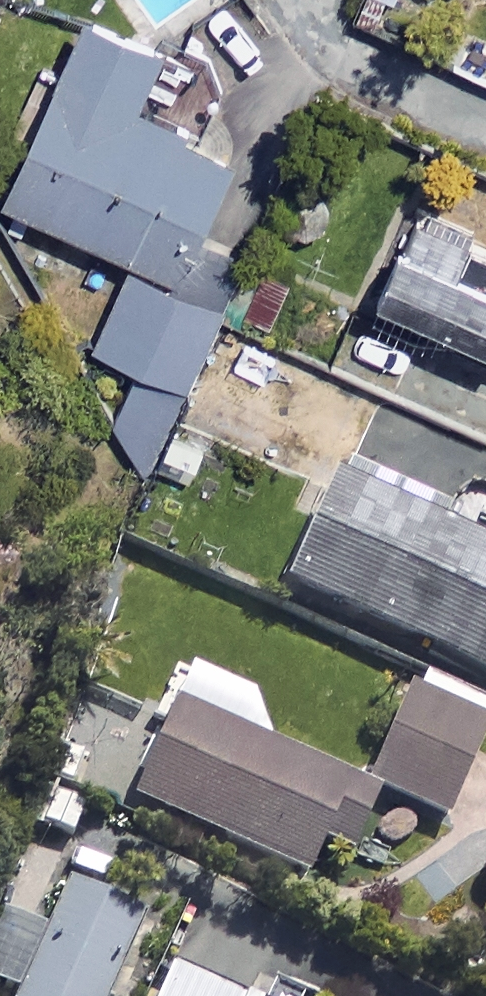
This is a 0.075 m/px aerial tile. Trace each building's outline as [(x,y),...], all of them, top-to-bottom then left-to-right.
[(138,365),(112,426),(143,482),(242,252),(197,232),(232,150),(135,109),(164,41),(88,9),(6,200),(131,254),(92,346),(138,365)] [(412,206),(374,292),(485,341),(485,238),(412,206)] [(300,276),(260,259),(237,314),(277,331),(300,276)] [(332,477),(285,584),(485,674),(485,508),(456,495),(442,526),(332,477)] [(417,672),(370,786),(444,816),(485,714),(485,701),(417,672)] [(378,792),(175,706),(135,800),(307,873),(326,827),(357,841),(378,792)] [(70,870),(44,931),(1,914),(0,916),(0,985),(22,994),(22,995),(109,995),(148,902),(70,870)] [(167,975),(157,995),(214,995),(167,975)]
